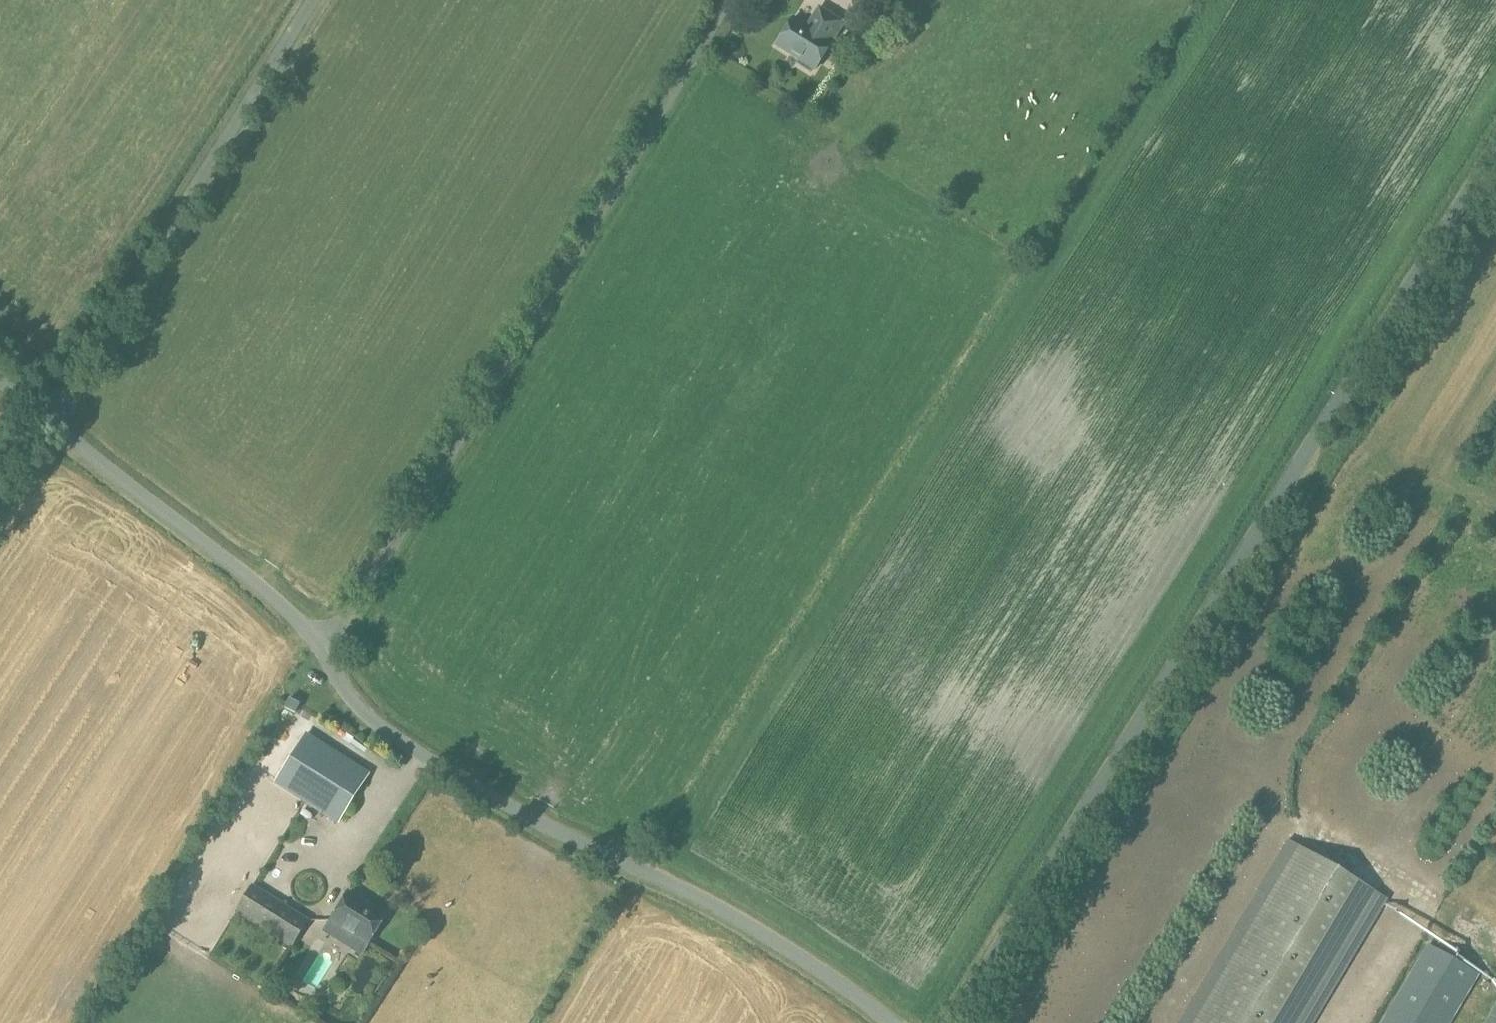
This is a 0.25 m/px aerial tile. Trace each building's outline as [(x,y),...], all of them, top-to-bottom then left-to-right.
[(894,9),(904,5),(907,3),(906,0),(890,0),(894,9)] [(829,41),(841,22),(818,8),(806,27),(793,18),(776,45),(799,60),(797,64),(810,72),(812,68),(815,70),(832,43),(829,41)] [(284,708),(295,713),(299,704),(289,699),(284,708)] [(277,784),(337,822),(367,774),(307,736),(277,784)] [(1382,909),(1372,902),(1377,892),(1288,839),(1178,1022),(1314,1022),(1382,909)] [(235,912),(285,943),(282,947),(288,951),(307,919),(252,885),(235,912)] [(347,892),(329,920),(367,944),(385,915),(347,892)] [(1479,974),(1428,944),(1381,1022),(1450,1022),(1479,974)] [(299,985),(315,993),(331,961),(316,953),(299,985)] [(1485,1022),(1495,1022),(1495,1004),(1485,1022)]
